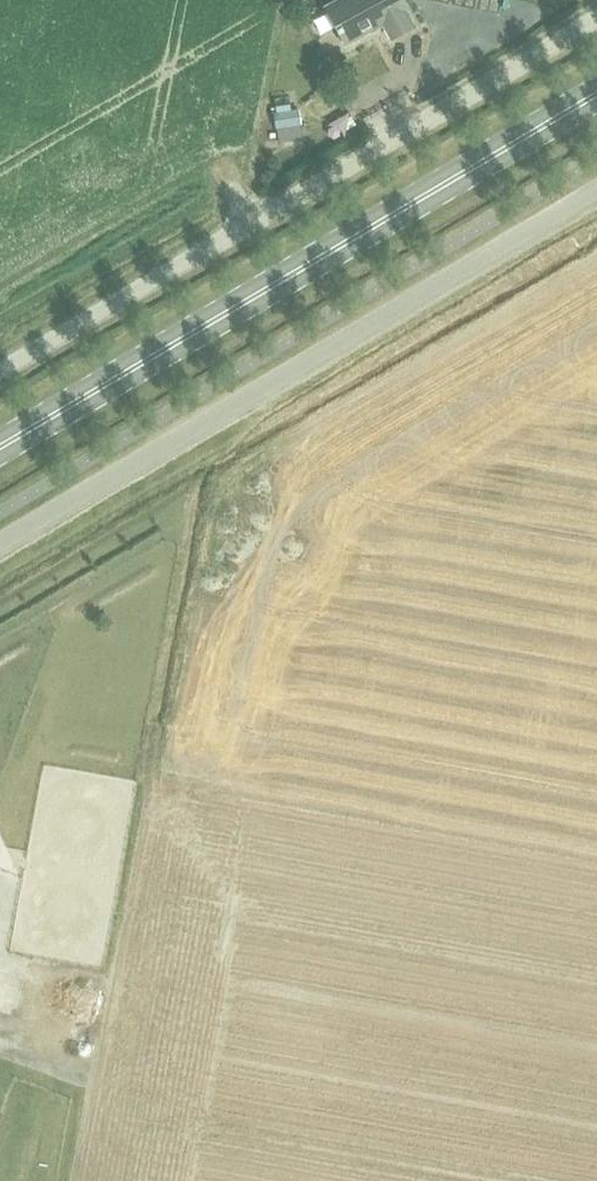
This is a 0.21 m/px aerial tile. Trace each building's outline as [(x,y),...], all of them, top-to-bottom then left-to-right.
[(413,27),(398,0),(340,0),(325,8),(345,44),(383,23),(391,39),(413,27)] [(300,110),(274,113),(275,129),(301,126),(302,126),(300,110)]
